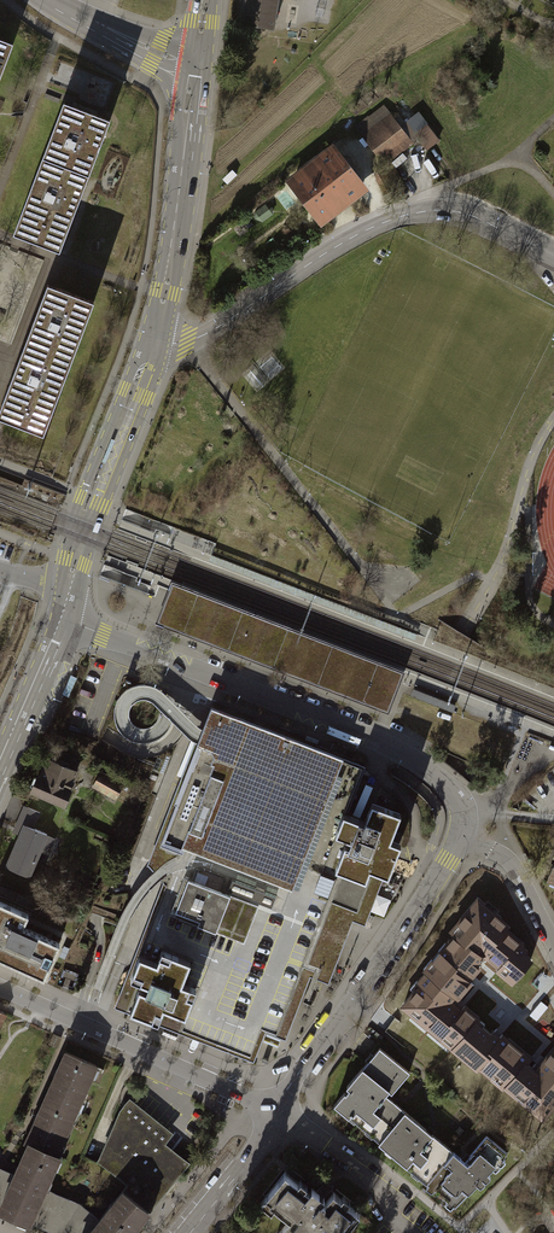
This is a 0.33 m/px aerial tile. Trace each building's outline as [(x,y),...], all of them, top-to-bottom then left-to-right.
[(242,24),(273,29),(278,0),(246,0),(242,24)] [(12,45),(0,41),(0,77),(12,45)] [(55,147),(50,160),(87,175),(108,120),(71,106),(67,119),(57,115),(47,145),(55,147)] [(421,110),(404,122),(425,151),(442,139),(421,110)] [(386,117),(360,137),(382,166),(408,145),(386,117)] [(334,150),(319,162),(346,197),(361,185),(334,150)] [(419,157),(434,176),(441,171),(425,151),(419,157)] [(87,175),(50,160),(45,173),(37,170),(35,175),(17,225),(25,228),(21,237),(59,251),(87,175)] [(332,207),(346,197),(319,162),(305,173),(332,207)] [(237,174),(232,169),(222,179),(227,184),(237,174)] [(318,218),(332,207),(305,173),(291,184),(318,218)] [(39,327),(33,343),(71,356),(91,300),(55,287),(50,300),(41,297),(31,325),(39,327)] [(71,356),(33,343),(29,355),(20,351),(13,372),(0,407),(9,410),(6,419),(29,427),(32,419),(47,424),(71,356)] [(386,714),(402,674),(171,582),(155,624),(386,714)] [(264,628),(189,600),(179,628),(253,656),(264,628)] [(361,677),(357,686),(389,698),(393,689),(361,677)] [(122,694),(116,704),(130,709),(132,705),(136,701),(142,699),(148,700),(153,688),(144,685),(135,686),(129,688),(122,694)] [(363,767),(212,709),(151,865),(171,872),(179,875),(151,946),(161,950),(160,953),(159,953),(157,960),(140,953),(139,953),(133,970),(131,976),(140,979),(140,980),(141,980),(139,986),(130,1008),(130,1009),(135,1011),(152,1017),(171,1025),(180,1028),(185,1014),(209,1023),(203,1037),(251,1056),(251,1055),(263,1026),(283,1034),(308,970),(326,977),(342,936),(334,933),(339,922),(342,913),(362,921),(375,888),(380,876),(382,872),(388,874),(401,843),(390,839),(401,812),(372,801),(366,817),(365,817),(364,820),(345,812),(363,767)] [(38,776),(33,790),(63,803),(77,771),(48,759),(40,777),(38,776)] [(121,784),(97,771),(91,783),(114,796),(121,784)] [(13,831),(20,834),(25,824),(33,828),(40,813),(24,806),(13,831)] [(47,834),(33,828),(25,824),(20,834),(6,866),(29,875),(47,834)] [(151,946),(179,875),(171,872),(140,953),(157,960),(159,953),(160,953),(161,950),(151,946)] [(66,878),(60,876),(57,882),(63,884),(66,878)] [(464,925),(456,935),(479,954),(482,951),(487,955),(486,957),(499,968),(497,970),(508,979),(518,966),(522,969),(530,960),(522,953),(524,951),(519,946),(521,943),(497,923),(501,919),(477,899),(459,920),(464,925)] [(31,910),(53,920),(58,909),(36,900),(33,905),(31,910)] [(0,901),(0,958),(44,978),(59,943),(23,927),(28,914),(0,901)] [(481,956),(479,954),(456,935),(453,933),(445,943),(449,946),(443,954),(439,951),(432,960),(434,962),(426,971),(454,994),(457,997),(470,981),(467,979),(478,965),(475,963),(481,956)] [(349,964),(355,940),(346,938),(340,962),(349,964)] [(449,1000),(454,994),(426,971),(417,982),(420,984),(402,1006),(412,1014),(414,1011),(422,1018),(419,1021),(440,1038),(443,1034),(455,1043),(456,1045),(475,1023),(478,1019),(463,1006),(460,1010),(449,1000)] [(139,986),(141,980),(140,980),(140,979),(131,976),(120,1004),(130,1008),(139,986)] [(209,1023),(185,1014),(180,1028),(203,1037),(209,1023)] [(489,1035),(475,1023),(456,1045),(455,1043),(452,1047),(462,1056),(466,1053),(480,1065),(479,1066),(489,1075),(492,1071),(507,1083),(525,1062),(529,1057),(507,1039),(504,1042),(492,1032),(489,1035)] [(370,1129),(376,1133),(398,1106),(385,1095),(388,1092),(392,1095),(410,1073),(380,1048),(374,1055),(377,1056),(371,1064),(368,1061),(347,1087),(350,1090),(346,1095),(344,1093),(334,1105),(348,1117),(354,1115),(359,1119),(357,1122),(368,1132),(370,1129)] [(525,1062),(507,1083),(505,1086),(515,1094),(518,1090),(525,1096),(522,1100),(542,1117),(552,1106),(549,1104),(553,1097),(553,1048),(544,1059),(546,1061),(542,1067),(540,1065),(535,1071),(525,1062)] [(66,1052),(46,1097),(76,1110),(96,1065),(66,1052)] [(56,1154),(76,1110),(46,1097),(26,1141),(28,1142),(56,1154)] [(121,1111),(164,1144),(173,1133),(130,1100),(121,1111)] [(421,1178),(427,1183),(453,1152),(398,1106),(376,1133),(373,1136),(380,1142),(379,1143),(386,1149),(388,1146),(395,1152),(393,1154),(413,1171),(416,1169),(423,1175),(421,1178)] [(151,1134),(121,1111),(99,1161),(128,1185),(123,1191),(143,1207),(148,1211),(159,1197),(187,1162),(164,1144),(151,1134)] [(465,1162),(453,1152),(427,1183),(454,1207),(477,1184),(480,1187),(482,1186),(485,1183),(485,1181),(483,1179),(492,1169),(495,1171),(497,1171),(500,1168),(500,1166),(497,1164),(507,1154),(487,1137),(465,1162)] [(3,1171),(0,1178),(0,1197),(4,1199),(0,1207),(0,1210),(29,1223),(29,1222),(33,1212),(43,1217),(54,1193),(44,1189),(59,1155),(56,1154),(28,1142),(14,1175),(3,1171)] [(264,1197),(274,1204),(272,1206),(289,1219),(279,1231),(281,1232),(320,1232),(324,1228),(331,1232),(340,1232),(343,1229),(346,1230),(359,1213),(333,1193),(325,1203),(320,1200),(323,1196),(311,1187),(308,1191),(284,1172),(264,1197)] [(99,1220),(89,1232),(130,1232),(148,1211),(143,1207),(123,1191),(99,1220)] [(43,1217),(65,1226),(78,1204),(54,1193),(43,1217)] [(78,1204),(65,1226),(74,1232),(78,1232),(85,1226),(92,1215),(78,1204)] [(65,1226),(43,1217),(33,1212),(29,1222),(55,1232),(74,1232),(65,1226)] [(92,1215),(85,1226),(78,1232),(89,1232),(99,1220),(92,1215)]
